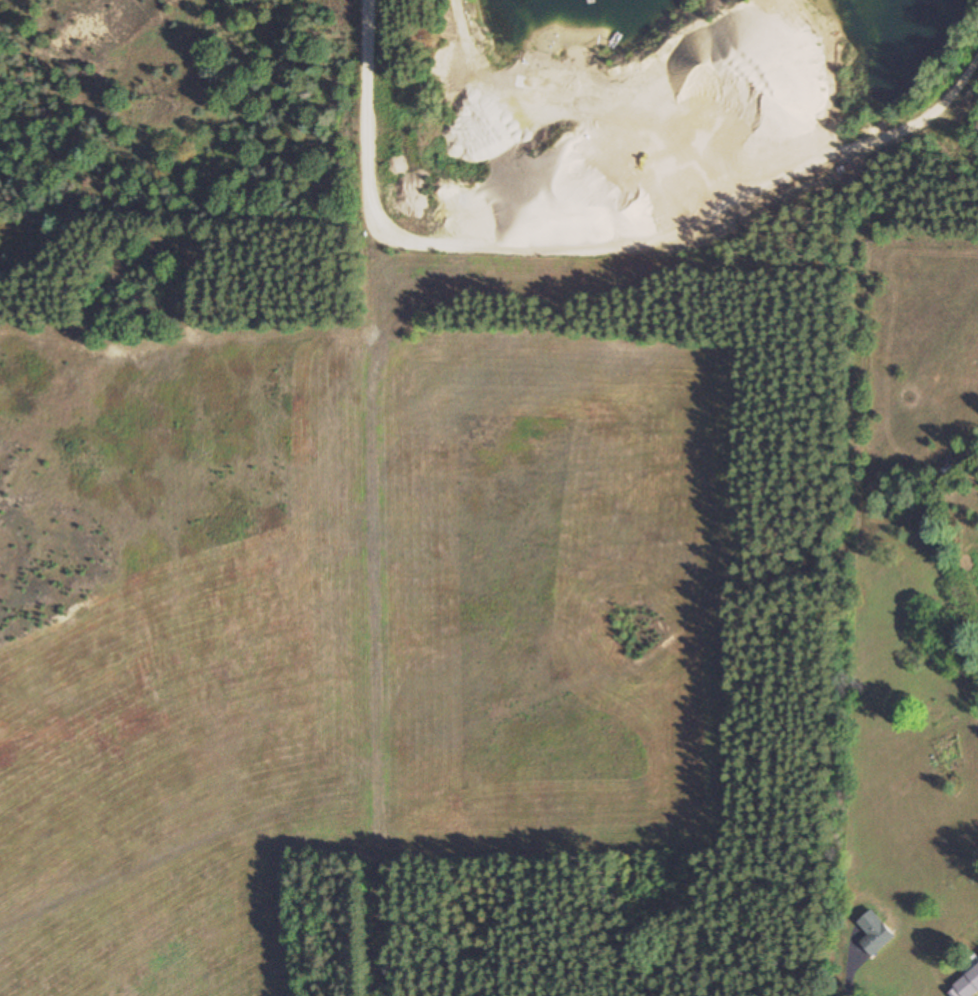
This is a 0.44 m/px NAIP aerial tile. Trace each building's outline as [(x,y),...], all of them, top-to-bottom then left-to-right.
[(860,943),(874,957),(896,935),(870,910),(857,923),(868,934),(860,943)] [(952,984),(961,995),(975,995),(977,994),(977,964),(952,984)]
